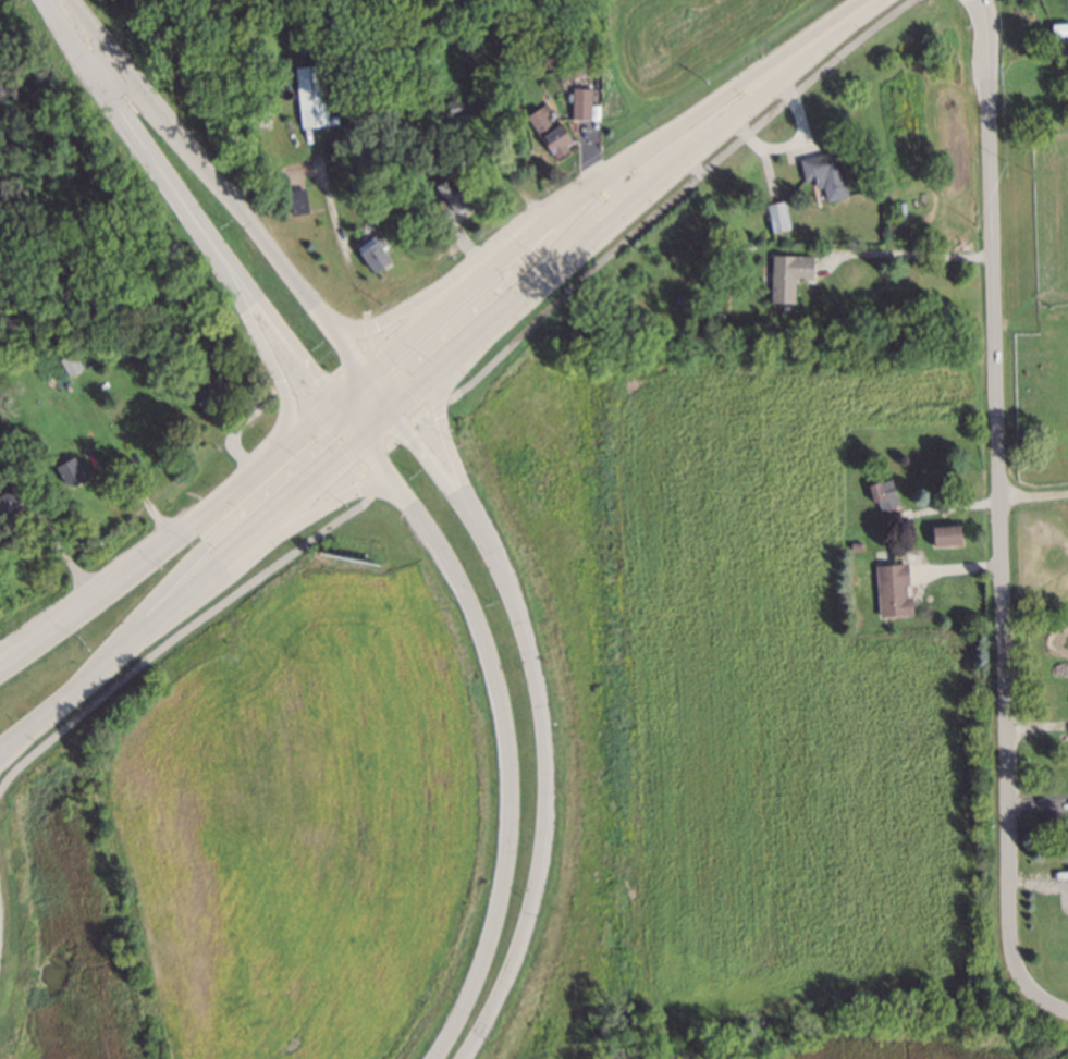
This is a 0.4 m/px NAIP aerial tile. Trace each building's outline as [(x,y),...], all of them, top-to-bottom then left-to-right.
[(1051,23),(1067,22),(1067,33),(1052,34),(1051,23)] [(299,125),(296,65),(326,64),(330,114),(341,113),(341,122),(299,125)] [(557,77),(557,67),(568,67),(569,76),(557,77)] [(569,114),(570,79),(590,79),(590,115),(569,114)] [(283,95),(279,94),(277,91),(277,87),(279,84),(282,82),(285,83),(289,85),(290,89),(287,94),(283,95)] [(450,115),(449,99),(489,95),(490,110),(450,115)] [(553,157),(524,114),(543,101),(547,107),(541,110),(551,124),(557,121),(570,138),(564,144),(567,148),(553,157)] [(824,199),(821,186),(813,186),(812,176),(802,178),(798,157),(835,147),(846,194),(824,199)] [(441,221),(427,205),(441,195),(431,178),(441,172),(449,182),(464,172),(479,196),(441,221)] [(289,212),(285,186),(300,185),(304,211),(289,212)] [(770,230),(764,204),(782,199),(788,225),(770,230)] [(369,271),(361,260),(365,258),(358,247),(372,235),(388,258),(369,271)] [(770,293),(771,247),(795,248),(795,249),(810,249),(810,270),(795,269),(794,294),(770,293)] [(136,338),(136,330),(145,330),(145,338),(136,338)] [(126,347),(120,337),(121,337),(127,333),(134,342),(126,347)] [(54,353),(72,344),(82,361),(64,371),(54,353)] [(65,478),(58,464),(73,455),(82,469),(65,478)] [(886,516),(883,507),(880,508),(874,498),(872,500),(866,482),(888,476),(898,502),(893,504),(895,512),(886,516)] [(24,506),(0,519),(0,494),(14,487),(24,506)] [(932,545),(931,526),(958,524),(959,543),(932,545)] [(876,614),(874,563),(906,562),(908,583),(903,583),(904,594),(908,594),(910,613),(876,614)]
